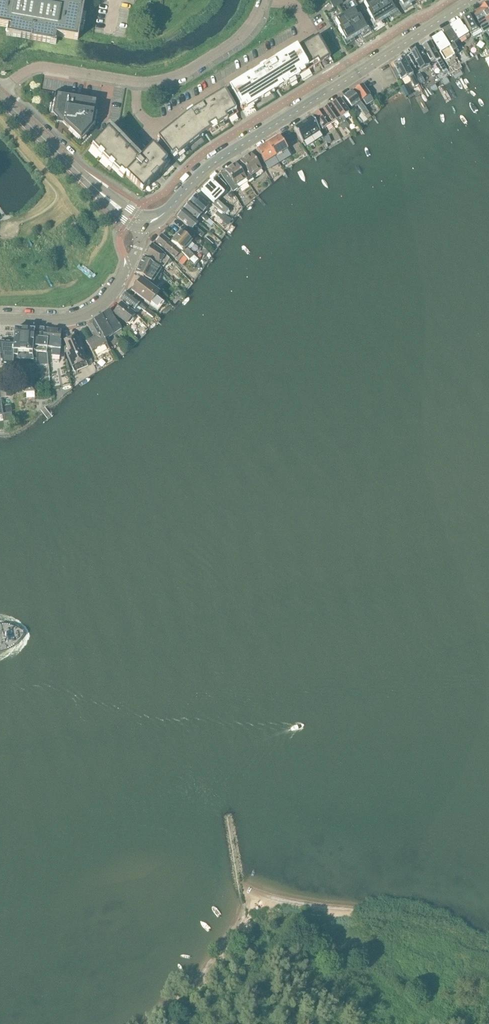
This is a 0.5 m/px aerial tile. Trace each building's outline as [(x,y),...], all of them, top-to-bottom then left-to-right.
[(8,27),(6,36),(24,39),(52,44),(53,41),(53,36),(78,40),(78,39),(79,32),(82,13),(83,7),(84,6),(83,6),(67,3),(64,2),(64,0),(0,0),(0,26),(8,27)] [(334,9),(338,6),(334,0),(330,3),(334,9)] [(385,18),(374,0),(370,0),(364,4),(368,12),(367,12),(374,25),(385,18)] [(385,18),(395,12),(388,0),(387,0),(386,1),(386,0),(374,0),(385,18)] [(481,9),(488,23),(488,4),(481,9)] [(479,24),(485,34),(488,32),(488,23),(481,9),(474,14),(479,24)] [(353,10),(344,16),(356,36),(367,29),(359,17),(358,18),(353,10)] [(474,40),(485,34),(479,24),(477,25),(472,15),(464,20),(473,39),(474,40)] [(346,42),(356,36),(344,16),(335,21),(340,29),(338,30),(346,42)] [(460,22),(452,27),(460,41),(466,37),(467,39),(471,37),(469,35),(470,35),(466,28),(465,29),(460,22)] [(444,37),(455,55),(456,55),(460,53),(458,50),(455,44),(460,41),(452,27),(451,25),(443,30),(446,36),(444,37)] [(443,34),(433,40),(442,53),(441,54),(446,62),(456,56),(456,55),(455,55),(444,37),(443,34)] [(318,37),(307,44),(320,64),(330,57),(318,37)] [(441,59),(432,41),(423,46),(432,64),(437,61),(443,72),(447,70),(441,59)] [(307,44),(297,50),(306,64),(310,70),(320,64),(307,44)] [(421,69),(430,64),(421,47),(412,52),(421,69)] [(243,111),(310,70),(296,48),(276,60),(275,59),(249,75),(249,76),(229,89),(243,111)] [(419,85),(415,77),(415,78),(414,74),(405,57),(394,64),(397,69),(393,71),(397,80),(401,78),(403,81),(409,77),(412,83),(412,82),(415,88),(420,86),(419,85)] [(366,106),(374,101),(363,85),(354,91),(362,101),(363,101),(366,106)] [(360,103),(352,92),(352,91),(343,97),(351,109),(352,109),(354,109),(357,107),(365,116),(369,113),(361,103),(360,103)] [(206,134),(238,114),(224,92),(204,104),(203,103),(189,112),(175,123),(176,124),(157,139),(174,160),(203,136),(206,134)] [(63,123),(81,140),(93,128),(98,100),(57,93),(53,113),(58,118),(59,118),(59,121),(63,122),(63,123)] [(339,101),(331,106),(339,120),(341,119),(343,122),(346,120),(350,117),(348,114),(339,101)] [(331,106),(322,112),(331,125),(334,130),(335,130),(338,128),(337,126),(339,125),(343,122),(341,119),(339,120),(331,106)] [(331,125),(322,112),(314,117),(322,131),(331,125)] [(311,119),(294,130),(302,143),(320,132),(311,119)] [(142,158),(109,126),(91,146),(92,147),(91,148),(123,179),(126,176),(143,192),(170,163),(152,147),(142,158)] [(267,144),(275,158),(287,150),(279,137),(267,144)] [(264,164),(275,158),(267,144),(256,151),(264,164)] [(237,166),(245,179),(248,183),(263,173),(251,154),(240,161),(242,163),(237,166)] [(227,173),(222,176),(233,193),(238,190),(248,183),(245,179),(237,166),(236,164),(225,171),(227,173)] [(228,190),(225,185),(217,176),(212,182),(211,181),(201,190),(213,204),(212,205),(225,215),(229,211),(217,201),(228,190)] [(196,195),(189,202),(203,214),(204,215),(207,212),(206,211),(209,207),(196,195)] [(189,202),(183,209),(197,221),(200,217),(211,227),(214,224),(204,215),(203,214),(189,202)] [(197,221),(183,209),(177,217),(202,238),(204,235),(195,227),(199,223),(197,221)] [(180,232),(171,242),(182,251),(182,252),(181,252),(184,256),(189,261),(194,256),(186,249),(192,242),(180,232)] [(162,235),(155,243),(178,262),(184,256),(181,252),(182,252),(162,235)] [(161,251),(151,245),(144,255),(160,266),(159,266),(167,271),(172,264),(171,262),(169,260),(166,256),(161,251)] [(139,267),(136,273),(144,277),(152,281),(151,282),(153,283),(162,270),(158,268),(143,258),(139,267)] [(141,279),(132,291),(136,294),(150,305),(157,297),(159,293),(142,279),(141,279)] [(155,315),(126,291),(119,299),(134,311),(138,306),(153,318),(155,315)] [(136,315),(121,303),(113,314),(127,325),(136,315)] [(109,311),(94,321),(110,351),(121,345),(114,334),(121,330),(109,311)] [(96,359),(110,351),(94,321),(87,325),(94,338),(86,342),(92,353),(96,359)] [(47,359),(47,349),(47,340),(48,329),(36,328),(34,355),(36,361),(36,366),(48,365),(48,359),(47,359)] [(0,342),(0,356),(2,365),(13,366),(14,360),(22,360),(24,382),(22,383),(21,385),(20,387),(21,389),(22,391),(23,392),(23,393),(35,392),(33,366),(32,353),(34,331),(15,329),(14,344),(0,342)] [(47,340),(47,349),(52,349),(51,356),(60,357),(61,341),(60,341),(61,331),(48,329),(47,340)] [(86,363),(76,337),(64,342),(72,369),(86,363)] [(10,392),(8,374),(0,375),(0,389),(0,392),(1,399),(11,398),(10,392)]
